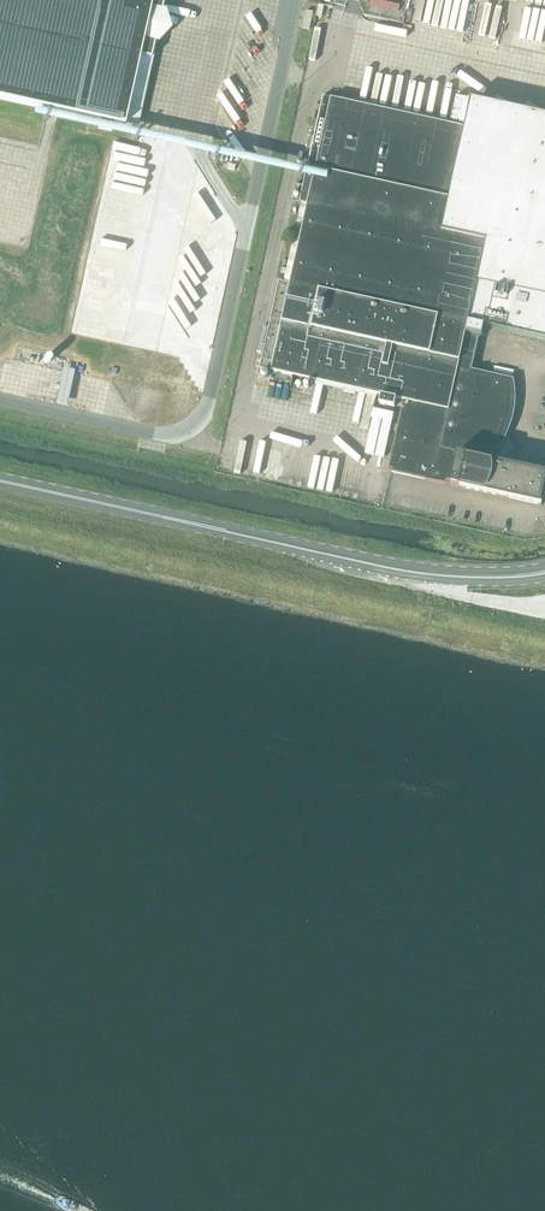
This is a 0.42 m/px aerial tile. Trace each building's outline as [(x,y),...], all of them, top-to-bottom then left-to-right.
[(34,107),(41,108),(99,121),(98,128),(111,131),(113,124),(123,127),(124,124),(132,126),(146,62),(139,60),(140,56),(146,58),(159,0),(0,0),(0,99),(34,107)] [(315,16),(321,18),(324,6),(318,5),(315,16)] [(300,202),(299,202),(307,204),(290,284),(279,281),(260,369),(272,372),(272,371),(344,387),(343,392),(355,395),(356,390),(381,395),(379,404),(394,407),(396,399),(403,400),(387,471),(541,505),(544,487),(544,473),(512,466),(480,458),(481,455),(485,455),(486,447),(483,446),(483,442),(496,444),(502,433),(507,421),(510,408),(511,395),(510,382),(484,377),(484,376),(475,373),(475,375),(470,374),(479,336),(482,337),(484,327),(540,339),(544,340),(544,116),(541,115),(542,111),(527,102),(520,110),(510,108),(511,104),(497,95),(489,103),(456,96),(449,125),(323,97),(313,142),(310,157),(303,185),(300,202)] [(296,177),(299,165),(123,127),(113,124),(111,131),(98,128),(99,121),(34,107),(32,117),(296,177)] [(310,157),(313,142),(301,140),(298,154),(310,157)] [(296,177),(304,179),(307,167),(299,165),(296,177)] [(292,200),(300,202),(303,185),(295,184),(292,200)]
